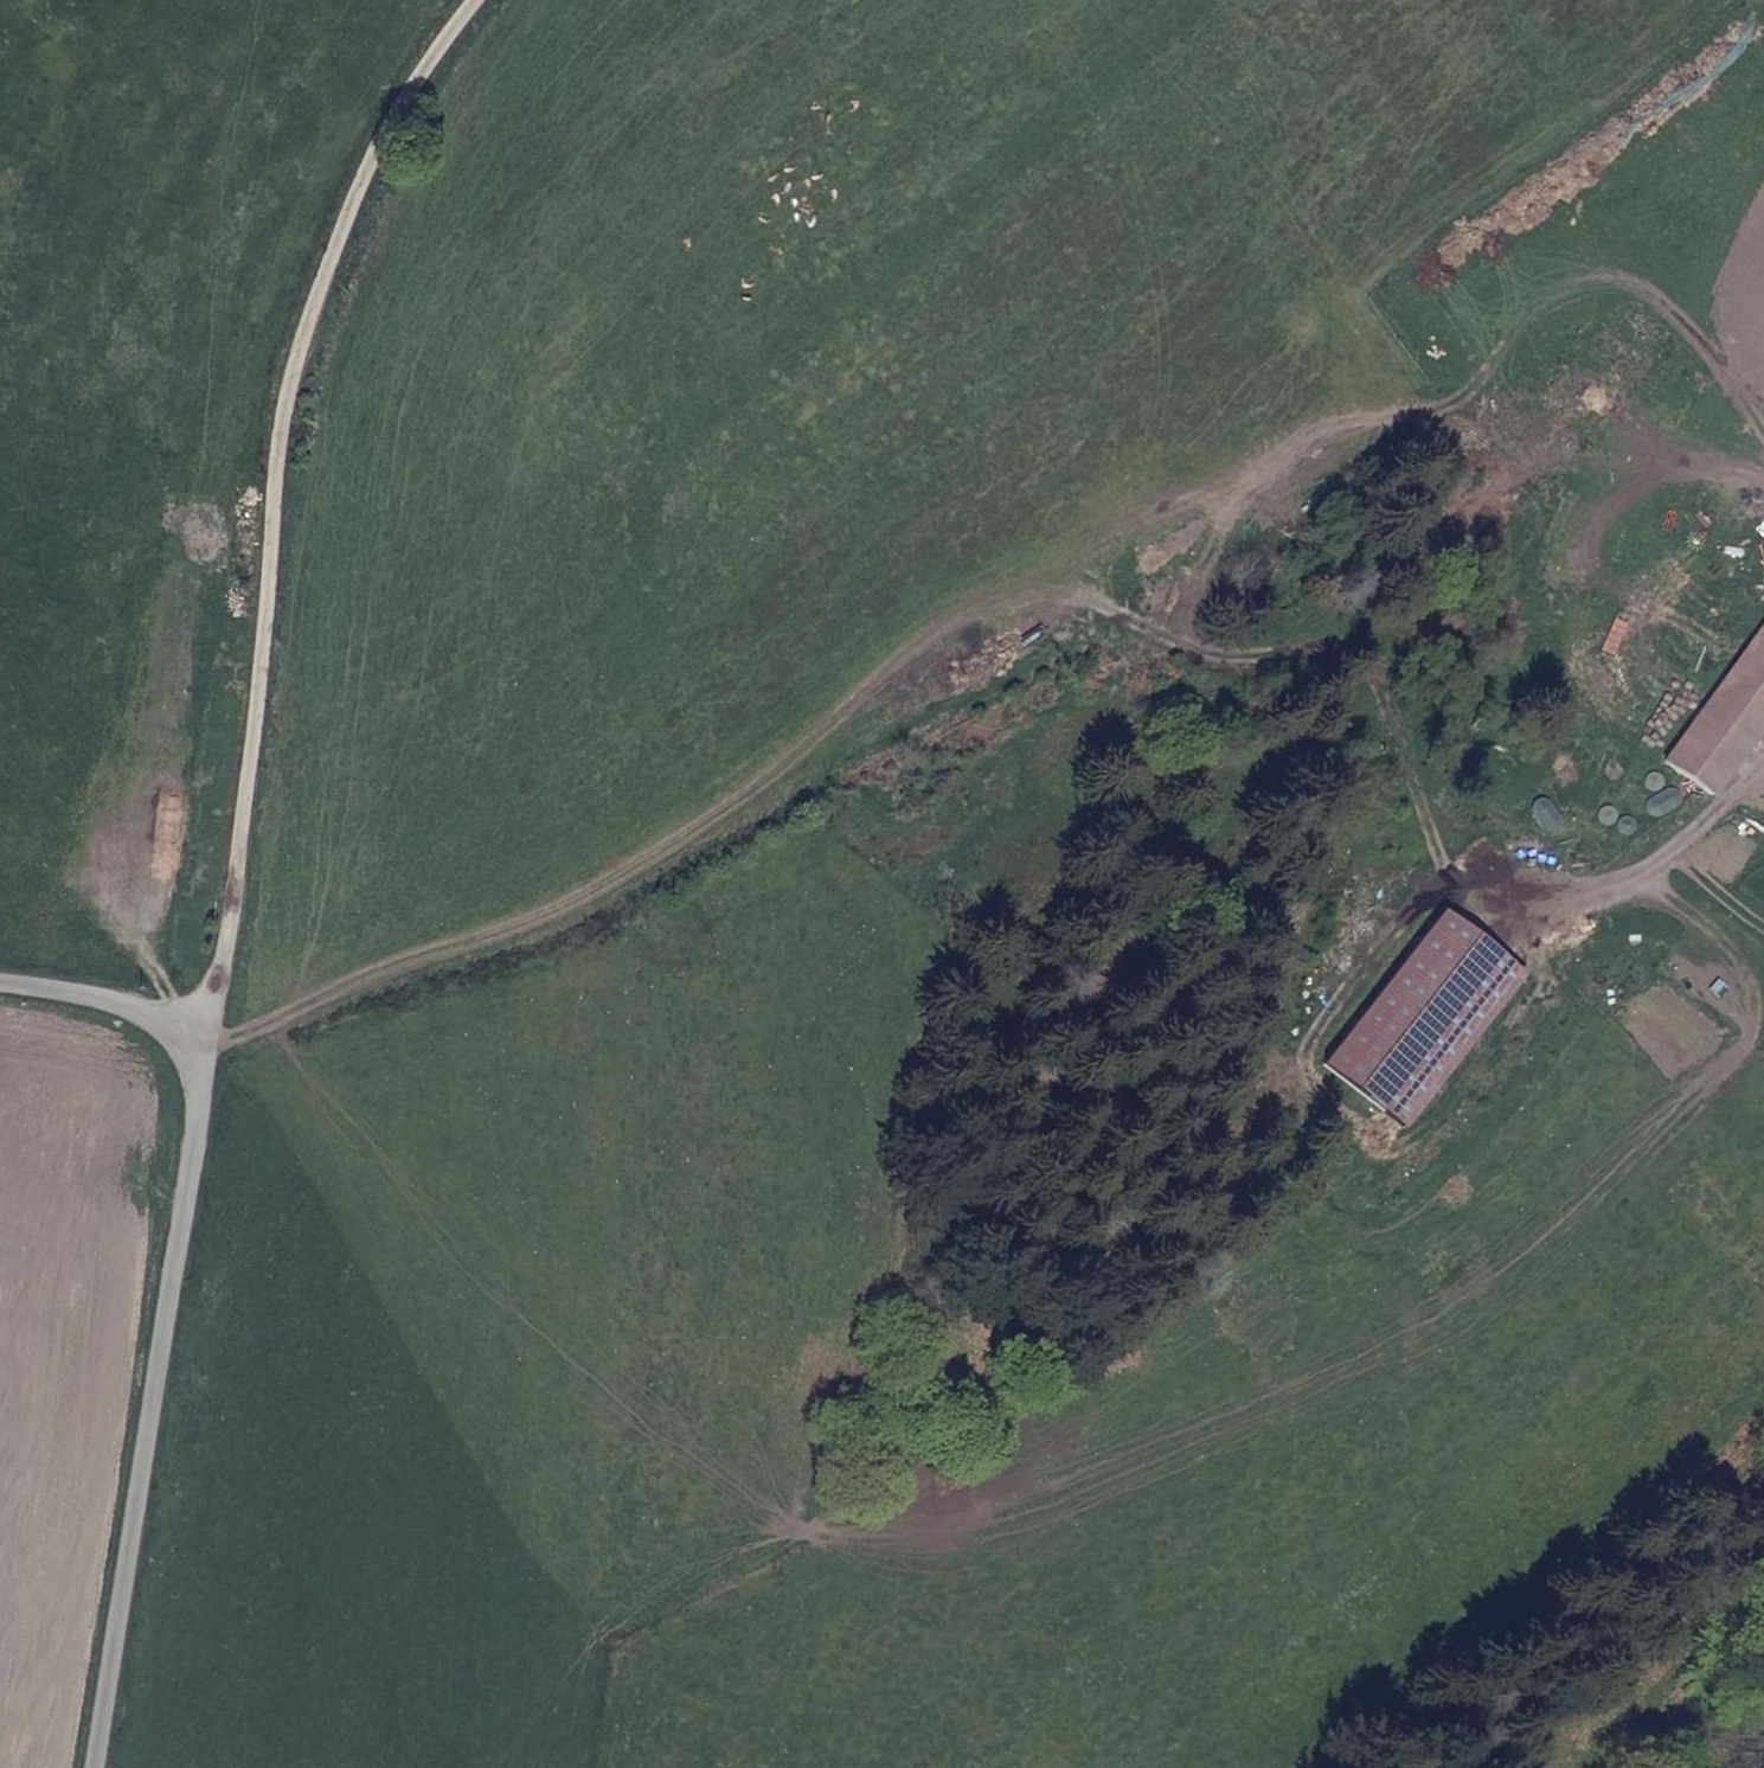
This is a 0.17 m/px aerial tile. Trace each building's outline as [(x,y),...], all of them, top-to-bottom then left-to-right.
[(1730,669),(1763,693),(1763,623),(1730,669)] [(1730,669),(1661,763),(1704,797),(1763,715),(1763,693),(1730,669)] [(1512,980),(1432,915),(1310,1063),(1390,1128),(1512,980)]
